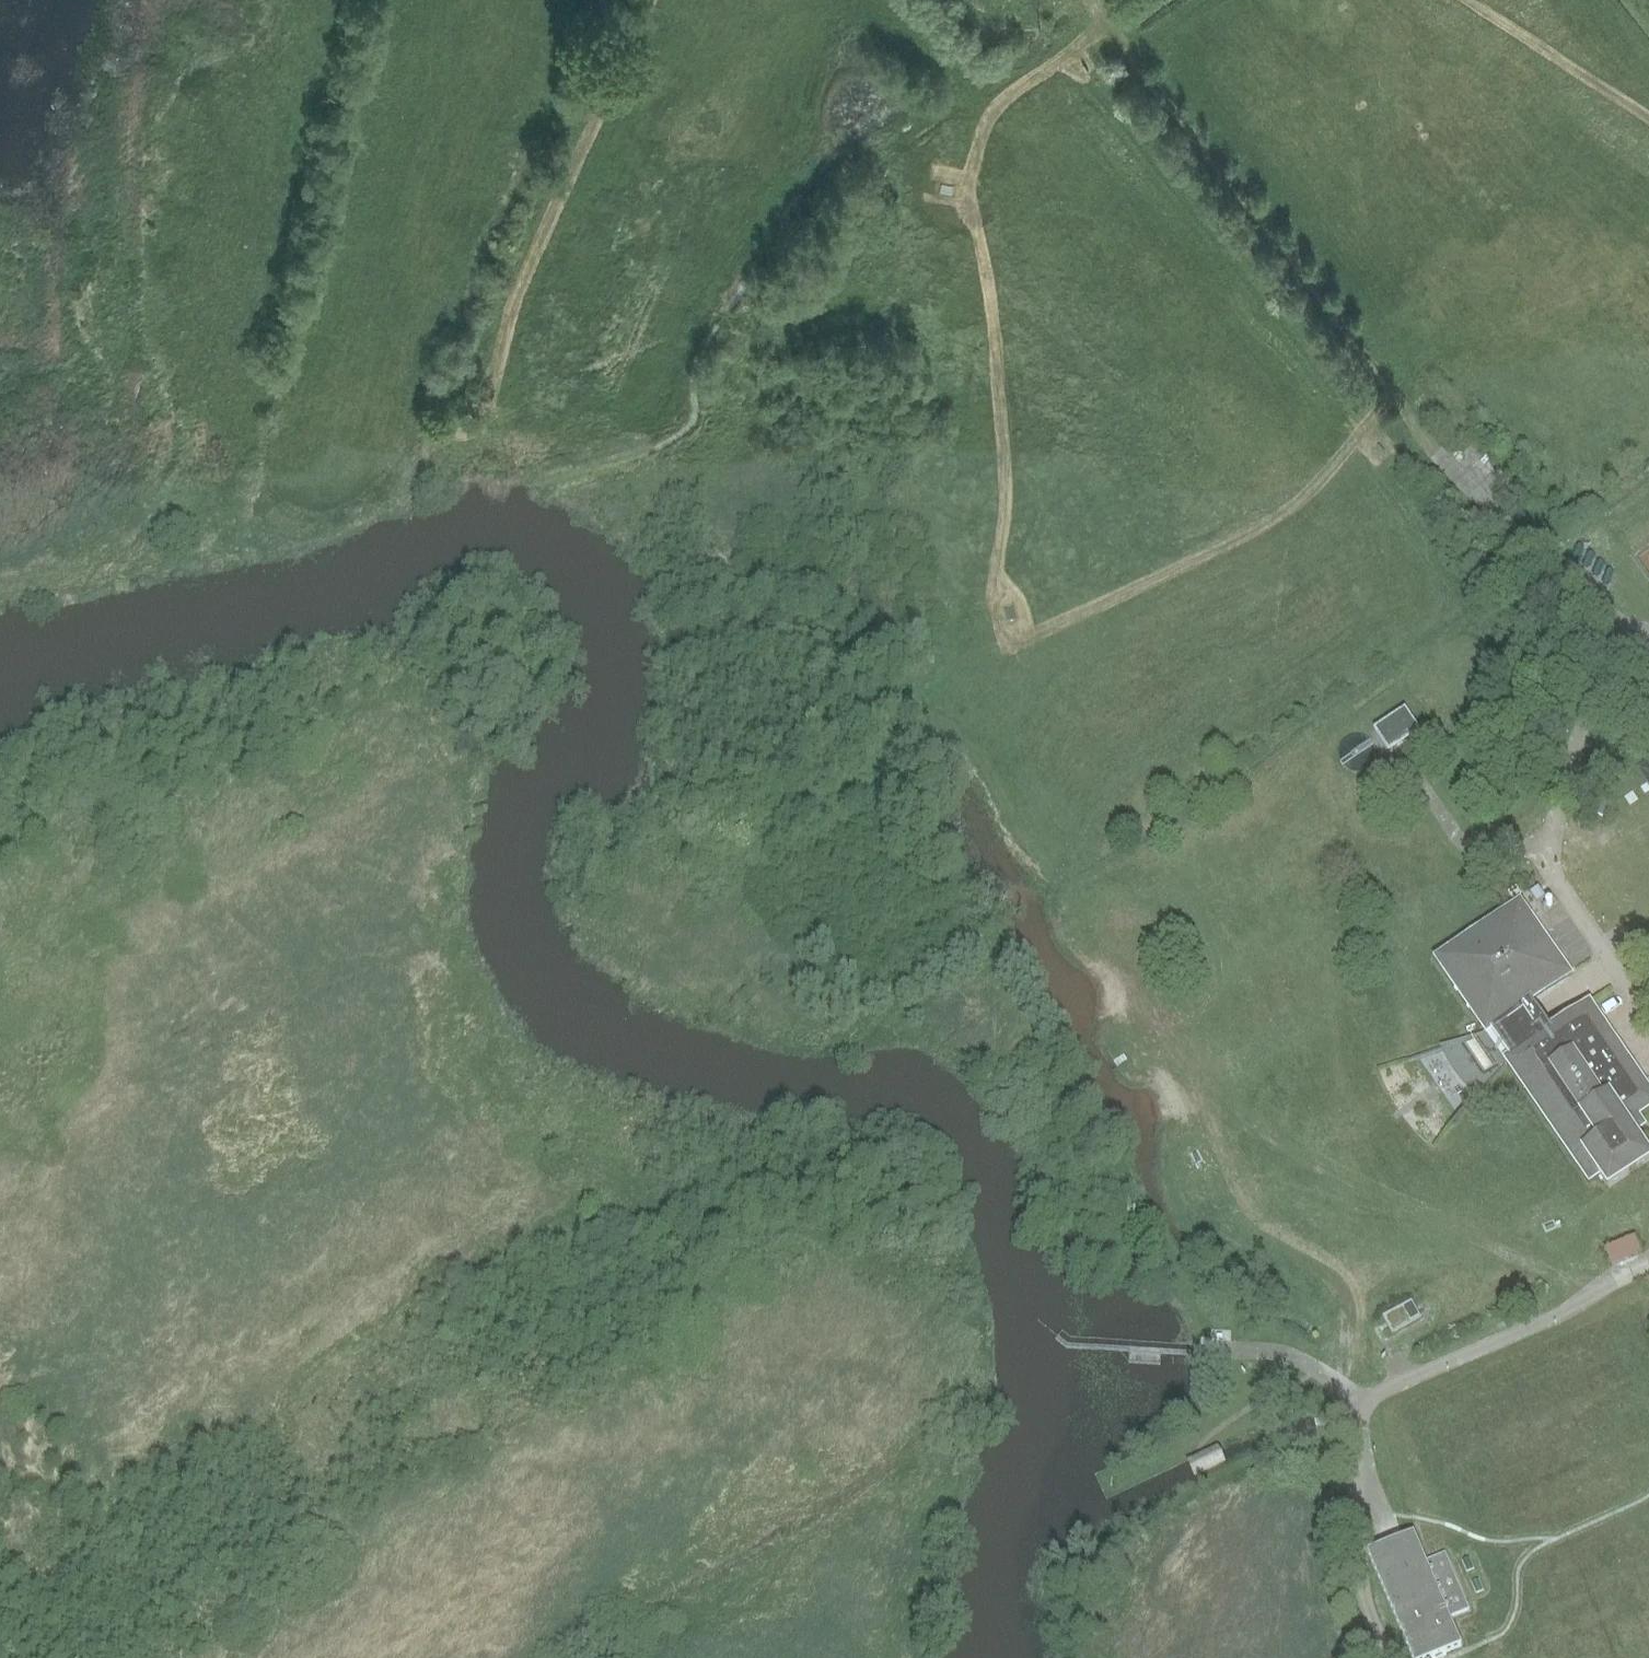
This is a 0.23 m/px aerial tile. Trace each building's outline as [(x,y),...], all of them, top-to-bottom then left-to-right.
[(1403,709),(1371,730),(1387,754),(1419,733),(1403,709)] [(1614,778),(1584,770),(1572,812),(1601,821),(1614,778)] [(1450,1072),(1456,1081),(1467,1094),(1473,1099),(1506,1060),(1590,1183),(1600,1175),(1609,1188),(1648,1161),(1648,1153),(1628,1122),(1648,1107),(1648,1088),(1590,1003),(1539,1038),(1521,1011),(1572,976),(1521,901),(1436,959),(1487,1034),(1440,1050),(1445,1062),(1450,1072)] [(1633,1238),(1606,1250),(1613,1267),(1641,1254),(1633,1238)] [(1411,1302),(1383,1317),(1392,1333),(1420,1318),(1411,1302)] [(1186,1465),(1195,1484),(1226,1469),(1217,1450),(1186,1465)] [(1371,1553),(1415,1657),(1433,1657),(1462,1646),(1450,1617),(1469,1609),(1446,1554),(1426,1562),(1415,1535),(1371,1553)]
